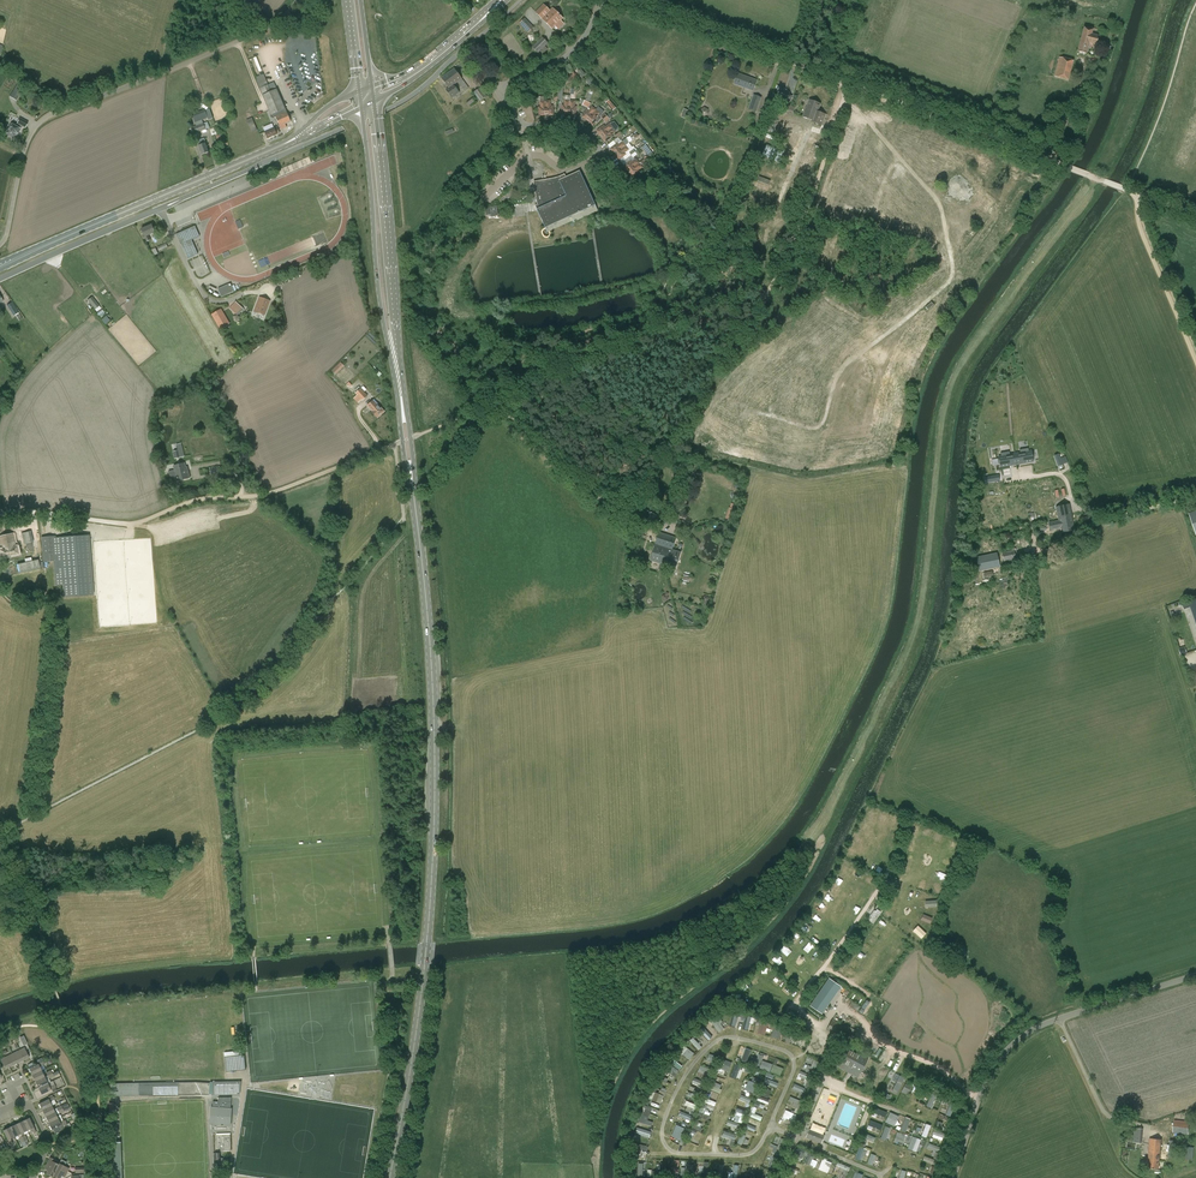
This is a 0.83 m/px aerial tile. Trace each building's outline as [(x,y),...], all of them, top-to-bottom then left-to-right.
[(535,13),(542,19),(550,11),(544,4),(535,13)] [(550,11),(542,19),(553,30),(565,19),(553,8),(550,11)] [(1078,51),(1080,52),(1087,54),(1089,43),(1096,45),(1098,36),(1092,34),(1093,30),(1084,27),(1078,51)] [(538,53),(548,43),(542,37),(532,47),(538,53)] [(1069,80),(1074,61),(1059,57),(1054,77),(1069,80)] [(465,91),(469,88),(462,80),(454,69),(441,78),(449,88),(446,90),(452,98),(459,92),(454,85),(458,82),(465,91)] [(478,90),(481,88),(484,85),(475,71),(469,75),(478,90)] [(753,91),(757,81),(738,74),(734,83),(753,91)] [(24,88),(17,84),(12,92),(19,96),(24,88)] [(285,123),(291,121),(277,89),(271,91),(268,85),(260,88),(271,115),(272,115),(274,118),(276,117),(281,130),(287,127),(285,123)] [(481,88),(478,90),(473,93),(480,102),(487,96),(481,88)] [(786,102),(790,103),(793,96),(789,95),(790,92),(786,91),(787,90),(784,89),(783,90),(780,89),(776,98),(786,102)] [(756,113),(762,98),(753,94),(748,109),(756,113)] [(561,114),(568,115),(570,101),(565,100),(564,105),(562,105),(561,114)] [(821,126),(825,116),(822,116),(823,113),(818,111),(821,104),(809,100),(806,107),(802,117),(815,121),(814,123),(821,126)] [(546,115),(545,101),(540,102),(540,107),(538,107),(539,116),(546,115)] [(550,101),(545,101),(546,115),(554,114),(553,106),(551,106),(550,101)] [(575,101),(570,101),(568,115),(575,116),(577,105),(575,105),(575,101)] [(793,114),(795,108),(785,104),(782,110),(793,114)] [(581,116),(587,121),(596,110),(592,106),(589,111),(587,109),(581,116)] [(599,107),(596,110),(587,121),(593,125),(604,112),(599,107)] [(208,118),(205,110),(192,115),(195,123),(208,118)] [(254,117),(248,120),(252,131),(258,129),(254,117)] [(25,128),(28,123),(21,119),(16,127),(11,124),(6,133),(14,137),(16,133),(18,134),(20,129),(21,129),(22,126),(25,128)] [(897,121),(893,132),(898,134),(902,122),(897,121)] [(195,133),(206,129),(204,123),(193,127),(195,133)] [(612,135),(616,132),(609,124),(605,127),(604,125),(597,130),(606,142),(613,137),(612,135)] [(268,138),(280,133),(277,127),(265,132),(268,138)] [(201,155),(209,152),(204,139),(198,141),(200,145),(198,146),(201,155)] [(626,145),(626,146),(629,143),(626,140),(623,142),(623,141),(619,144),(617,143),(610,148),(615,154),(626,145)] [(647,144),(643,148),(649,155),(653,152),(647,144)] [(784,150),(767,144),(762,156),(779,163),(784,150)] [(629,150),(626,146),(626,145),(615,154),(619,160),(626,154),(625,153),(629,150)] [(923,154),(937,158),(939,152),(925,148),(923,154)] [(633,149),(629,152),(633,158),(637,155),(633,149)] [(865,156),(863,164),(870,166),(873,159),(865,156)] [(624,166),(628,172),(639,163),(636,159),(634,161),(632,159),(624,166)] [(961,168),(963,164),(952,160),(950,164),(961,168)] [(882,167),(883,165),(874,162),(872,169),(885,173),(886,168),(882,167)] [(643,167),(639,163),(628,172),(633,177),(642,170),(640,169),(643,167)] [(576,219),(597,210),(580,171),(566,177),(564,174),(559,176),(554,178),(549,179),(533,181),(537,204),(534,205),(546,232),(576,219)] [(880,180),(882,177),(879,176),(880,173),(872,171),(870,177),(880,180)] [(1016,210),(1014,211),(1016,216),(1023,214),(1019,203),(1015,205),(1016,210)] [(490,207),(490,208),(485,209),(486,215),(491,215),(491,216),(497,215),(496,206),(490,207)] [(141,229),(145,237),(147,242),(151,240),(149,235),(155,233),(152,225),(141,229)] [(195,226),(182,232),(183,232),(177,235),(177,234),(176,234),(181,245),(182,245),(188,258),(198,254),(192,240),(200,237),(195,226)] [(996,245),(1003,241),(998,233),(991,238),(996,245)] [(833,241),(833,259),(843,259),(844,241),(833,241)] [(982,273),(978,262),(969,265),(974,276),(982,273)] [(224,296),(231,293),(228,285),(221,288),(224,296)] [(265,315),(270,301),(259,297),(254,311),(265,315)] [(950,310),(954,303),(949,300),(944,307),(950,310)] [(18,313),(12,303),(7,306),(13,316),(18,313)] [(840,316),(847,308),(842,303),(835,312),(840,316)] [(244,309),(239,305),(233,312),(238,316),(244,309)] [(221,309),(211,314),(220,329),(230,324),(221,309)] [(106,324),(111,320),(107,315),(102,320),(106,324)] [(811,342),(819,345),(821,339),(814,336),(811,342)] [(801,354),(798,361),(806,365),(810,357),(805,354),(805,355),(801,354)] [(332,371),(335,374),(344,366),(341,362),(332,371)] [(768,366),(761,375),(771,383),(777,375),(773,373),(776,369),(773,367),(772,369),(768,366)] [(808,389),(807,394),(813,396),(815,389),(823,392),(825,388),(812,383),(810,389),(808,389)] [(362,401),(367,396),(361,389),(355,394),(362,401)] [(730,404),(739,412),(742,409),(738,405),(739,404),(734,399),(730,404)] [(377,418),(384,412),(374,400),(367,406),(372,411),(377,418)] [(804,403),(801,412),(812,415),(814,411),(816,411),(817,407),(804,403)] [(1015,453),(1017,464),(1023,463),(1022,463),(1033,461),(1031,450),(1029,451),(1028,448),(1019,450),(1020,452),(1015,453)] [(180,458),(184,456),(183,449),(178,451),(173,452),(174,459),(180,458)] [(1017,464),(1015,453),(1010,454),(1009,452),(1000,453),(1001,456),(999,456),(1001,467),(1011,465),(1017,464)] [(790,460),(791,456),(780,456),(779,467),(786,467),(786,460),(790,460)] [(185,463),(173,466),(177,481),(191,478),(188,468),(186,469),(185,463)] [(211,477),(221,474),(219,466),(209,468),(211,477)] [(1062,533),(1074,530),(1072,518),(1072,517),(1069,504),(1056,507),(1059,520),(1056,521),(1049,523),(1051,530),(1061,528),(1062,533)] [(730,507),(726,517),(731,519),(735,508),(730,507)] [(649,531),(657,515),(642,508),(634,524),(649,531)] [(23,532),(26,549),(39,547),(36,530),(23,532)] [(675,569),(681,552),(673,549),(676,537),(659,532),(655,544),(656,544),(650,560),(666,565),(665,568),(667,569),(668,567),(675,569)] [(18,554),(17,546),(16,546),(13,533),(0,536),(0,544),(1,549),(0,550),(0,553),(1,558),(18,554)] [(51,537),(41,538),(43,562),(53,561),(55,586),(63,585),(64,597),(94,595),(89,535),(51,538),(51,537)] [(1004,561),(1016,559),(1014,551),(1002,553),(1004,561)] [(1004,561),(1002,553),(978,557),(980,569),(999,566),(998,562),(1004,561)] [(29,561),(8,565),(10,572),(31,568),(29,561)] [(1184,646),(1179,649),(1181,655),(1187,652),(1184,646)] [(876,911),(871,917),(870,919),(874,922),(881,912),(877,909),(876,911)] [(920,920),(929,923),(932,917),(922,914),(920,920)] [(912,930),(921,939),(926,934),(917,925),(912,930)] [(822,1014),(832,999),(820,991),(810,1006),(822,1014)] [(797,1016),(788,1011),(786,1016),(795,1020),(797,1016)] [(721,1013),(711,1020),(719,1032),(725,1028),(721,1024),(722,1021),(720,1017),(722,1016),(721,1013)] [(747,1014),(743,1028),(750,1030),(750,1032),(757,1034),(760,1023),(756,1022),(757,1017),(747,1014)] [(848,1026),(847,1027),(832,1019),(826,1031),(842,1039),(845,1033),(852,1037),(856,1030),(848,1026)] [(765,1035),(769,1023),(762,1021),(757,1033),(765,1035)] [(772,1036),(779,1039),(783,1028),(775,1025),(772,1036)] [(711,1033),(704,1026),(699,1031),(708,1041),(713,1037),(710,1034),(711,1033)] [(798,1039),(800,1033),(789,1029),(785,1042),(789,1043),(792,1037),(798,1039)] [(692,1040),(701,1049),(704,1046),(695,1037),(692,1040)] [(748,1062),(753,1049),(748,1047),(743,1060),(748,1062)] [(861,1073),(868,1059),(846,1047),(838,1062),(861,1073)] [(24,1048),(20,1050),(24,1060),(29,1057),(24,1048)] [(691,1057),(694,1053),(687,1048),(682,1054),(690,1060),(692,1058),(691,1057)] [(24,1060),(20,1050),(12,1054),(17,1063),(24,1060)] [(10,1067),(17,1063),(12,1054),(5,1057),(10,1067)] [(718,1057),(709,1054),(707,1061),(715,1064),(718,1057)] [(751,1056),(748,1064),(759,1068),(763,1056),(759,1054),(758,1058),(757,1058),(751,1056)] [(238,1071),(246,1070),(245,1055),(237,1056),(230,1056),(225,1057),(226,1072),(231,1071),(238,1071)] [(5,1069),(10,1067),(5,1057),(0,1059),(5,1069)] [(672,1057),(669,1061),(679,1069),(682,1065),(672,1057)] [(718,1068),(728,1072),(732,1062),(721,1059),(718,1068)] [(815,1072),(819,1061),(814,1059),(811,1066),(808,1065),(806,1071),(812,1074),(813,1072),(815,1072)] [(29,1068),(32,1075),(41,1070),(40,1067),(44,1064),(43,1061),(31,1067),(29,1068)] [(773,1064),(763,1061),(760,1068),(770,1072),(773,1064)] [(675,1077),(679,1071),(668,1063),(663,1069),(675,1077)] [(740,1078),(742,1070),(744,1071),(745,1066),(737,1064),(733,1077),(740,1078)] [(783,1068),(774,1065),(771,1071),(781,1075),(783,1068)] [(713,1070),(700,1066),(698,1072),(710,1077),(713,1070)] [(45,1077),(41,1070),(32,1075),(35,1082),(45,1077)] [(801,1071),(799,1076),(809,1080),(811,1075),(801,1071)] [(45,1077),(35,1082),(38,1088),(48,1083),(45,1077)] [(695,1077),(693,1081),(704,1087),(706,1083),(695,1077)] [(765,1078),(763,1082),(776,1087),(778,1083),(765,1078)] [(758,1084),(749,1080),(745,1090),(754,1093),(758,1084)] [(240,1094),(241,1081),(210,1082),(210,1083),(209,1094),(240,1094)] [(178,1095),(178,1082),(110,1083),(110,1096),(140,1096),(178,1095)] [(196,1082),(178,1082),(178,1095),(196,1095),(196,1093),(209,1094),(210,1083),(200,1082),(196,1082)] [(714,1091),(719,1093),(723,1085),(721,1084),(720,1086),(712,1082),(711,1086),(709,1085),(708,1090),(713,1092),(714,1091)] [(907,1095),(913,1085),(906,1082),(901,1092),(907,1095)] [(49,1087),(48,1083),(38,1088),(41,1095),(56,1088),(54,1085),(49,1087)] [(795,1083),(793,1088),(805,1093),(807,1088),(795,1083)] [(768,1098),(771,1090),(761,1087),(758,1095),(768,1098)] [(928,1096),(930,1092),(918,1087),(915,1095),(918,1097),(918,1096),(921,1097),(923,1094),(928,1096)] [(702,1093),(694,1090),(691,1098),(699,1101),(702,1093)] [(892,1091),(889,1097),(895,1100),(898,1095),(892,1091)] [(932,1091),(927,1105),(933,1107),(937,1097),(944,1099),(945,1096),(932,1091)] [(664,1095),(655,1092),(652,1100),(660,1103),(664,1095)] [(48,1097),(49,1099),(39,1104),(42,1110),(52,1106),(50,1102),(55,1099),(53,1097),(52,1095),(48,1097)] [(750,1104),(753,1098),(745,1095),(742,1100),(750,1104)] [(213,1107),(211,1107),(210,1124),(230,1126),(232,1109),(231,1108),(231,1097),(218,1097),(218,1102),(213,1102),(213,1107)] [(803,1102),(790,1097),(789,1101),(794,1103),(792,1106),(799,1109),(803,1102)] [(696,1109),(699,1105),(688,1100),(686,1104),(696,1109)] [(52,1106),(42,1110),(45,1117),(55,1112),(54,1109),(52,1106)] [(751,1116),(762,1121),(764,1117),(756,1113),(758,1108),(755,1106),(751,1116)] [(710,1119),(712,1113),(703,1109),(700,1115),(710,1119)] [(744,1110),(743,1113),(738,1111),(735,1120),(743,1123),(747,1111),(744,1110)] [(797,1115),(785,1110),(782,1119),(785,1121),(786,1118),(791,1121),(790,1124),(793,1125),(797,1115)] [(58,1119),(56,1114),(58,1113),(57,1111),(55,1112),(45,1117),(48,1123),(58,1119)] [(642,1111),(638,1121),(652,1126),(653,1122),(648,1120),(649,1115),(644,1114),(645,1112),(642,1111)] [(693,1116),(682,1111),(679,1119),(690,1124),(693,1116)] [(899,1116),(890,1112),(885,1122),(894,1126),(899,1116)] [(902,1130),(908,1132),(913,1118),(907,1116),(902,1130)] [(36,1132),(34,1127),(29,1118),(23,1121),(27,1131),(31,1129),(33,1133),(36,1132)] [(66,1123),(65,1120),(60,1122),(58,1119),(48,1123),(52,1130),(53,1129),(55,1133),(63,1129),(68,1127),(66,1123)] [(740,1128),(742,1124),(729,1119),(727,1124),(740,1128)] [(1188,1135),(1189,1122),(1174,1120),(1172,1133),(1188,1135)] [(27,1131),(23,1121),(16,1124),(21,1134),(27,1131)] [(692,1128),(701,1132),(703,1129),(697,1126),(698,1122),(695,1121),(692,1128)] [(943,1123),(938,1121),(935,1128),(942,1130),(944,1127),(942,1126),(943,1123)] [(881,1132),(883,1127),(869,1122),(867,1127),(881,1132)] [(755,1132),(757,1128),(747,1123),(745,1127),(755,1132)] [(928,1123),(924,1136),(929,1137),(933,1125),(928,1123)] [(21,1134),(16,1124),(10,1127),(14,1137),(21,1134)] [(687,1129),(676,1125),(672,1136),(682,1141),(687,1129)] [(884,1128),(881,1138),(885,1139),(887,1134),(889,1134),(891,1127),(886,1126),(885,1128),(884,1128)] [(13,1144),(10,1139),(14,1137),(10,1127),(3,1130),(10,1145),(13,1144)] [(637,1127),(635,1132),(649,1136),(650,1131),(637,1127)] [(821,1144),(825,1135),(809,1129),(805,1138),(821,1144)] [(724,1135),(736,1140),(738,1135),(726,1130),(724,1135)] [(902,1143),(906,1135),(900,1133),(898,1132),(897,1132),(893,1142),(896,1143),(897,1141),(902,1143)] [(866,1134),(864,1138),(874,1142),(875,1138),(866,1134)] [(770,1146),(782,1151),(787,1140),(782,1138),(778,1145),(772,1143),(770,1146)] [(911,1139),(908,1147),(915,1150),(918,1142),(919,1140),(913,1138),(912,1140),(911,1139)] [(1158,1169),(1161,1139),(1149,1138),(1148,1153),(1149,1153),(1147,1168),(1158,1169)] [(119,1142),(112,1142),(114,1177),(121,1177),(119,1142)] [(647,1151),(648,1146),(634,1142),(630,1156),(635,1157),(636,1153),(638,1154),(641,1152),(642,1149),(647,1151)] [(929,1143),(928,1148),(940,1151),(942,1145),(929,1143)] [(857,1158),(862,1160),(867,1147),(862,1145),(857,1158)] [(1193,1160),(1194,1148),(1187,1147),(1185,1160),(1193,1160)] [(805,1153),(796,1149),(795,1152),(794,1156),(802,1159),(804,1156),(807,1157),(808,1154),(805,1153)] [(817,1155),(810,1153),(805,1163),(810,1166),(813,1160),(815,1158),(817,1155)] [(874,1165),(878,1155),(872,1153),(868,1163),(874,1165)] [(925,1155),(923,1160),(936,1164),(937,1159),(925,1155)] [(773,1156),(769,1167),(775,1169),(779,1158),(773,1156)] [(52,1176),(53,1175),(58,1165),(52,1162),(53,1160),(50,1158),(47,1163),(51,1164),(46,1173),(52,1176)] [(828,1159),(824,1158),(819,1170),(828,1173),(830,1167),(827,1166),(828,1165),(826,1164),(828,1159)] [(687,1163),(681,1163),(681,1160),(673,1160),(673,1171),(686,1172),(687,1163)] [(703,1172),(699,1172),(697,1172),(697,1177),(708,1177),(709,1162),(704,1162),(703,1166),(703,1172)] [(840,1162),(838,1166),(850,1171),(852,1167),(840,1162)] [(665,1177),(666,1163),(660,1163),(660,1170),(658,1170),(658,1173),(654,1173),(654,1177),(665,1177)] [(66,1171),(68,1169),(59,1164),(58,1165),(53,1175),(59,1177),(63,1170),(66,1171)] [(694,1165),(688,1165),(687,1176),(695,1177),(695,1171),(694,1171),(694,1165)]
